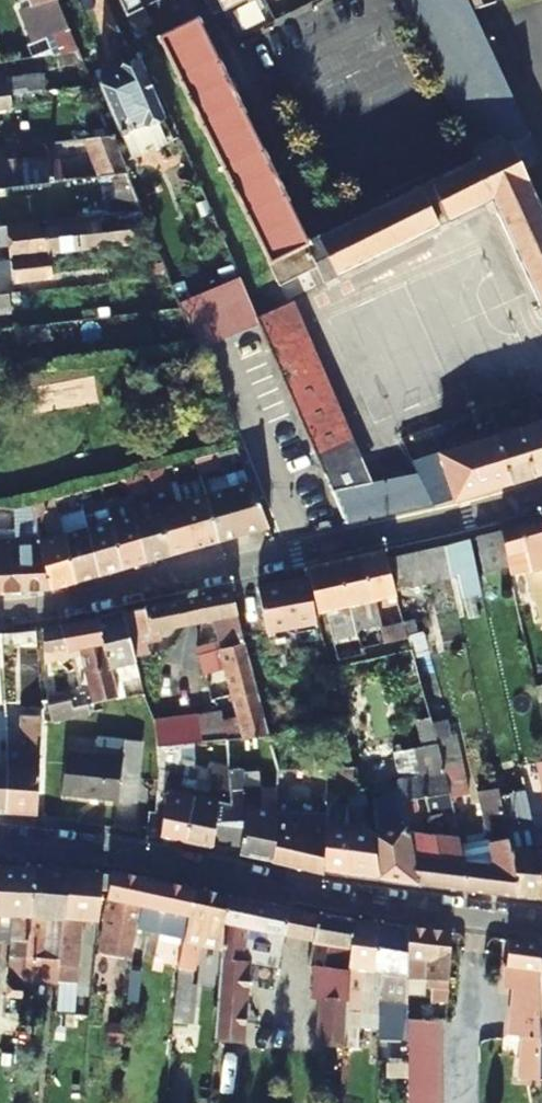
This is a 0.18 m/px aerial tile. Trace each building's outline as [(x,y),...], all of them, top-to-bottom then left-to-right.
[(75,49),(56,0),(20,0),(28,21),(36,25),(49,20),(61,52),(75,49)] [(156,32),(147,9),(143,10),(139,0),(122,0),(138,40),(156,32)] [(161,2),(174,32),(197,21),(196,20),(187,0),(168,0),(161,2)] [(210,13),(221,7),(236,0),(204,0),(210,13)] [(467,0),(415,0),(408,3),(420,28),(469,6),(467,0)] [(469,6),(471,10),(493,2),(492,0),(467,0),(469,6)] [(475,156),(528,132),(471,10),(469,6),(420,28),(475,156)] [(174,32),(159,39),(265,259),(303,242),(312,261),(321,278),(490,199),(471,158),(301,239),(197,21),(174,32)] [(123,75),(97,85),(127,157),(175,137),(143,61),(121,70),(123,75)] [(521,171),(541,162),(528,132),(475,156),(471,158),(490,199),(541,308),(541,214),(521,171)] [(124,171),(109,134),(79,138),(80,152),(83,177),(108,173),(124,171)] [(55,155),(80,152),(79,138),(53,141),(55,155)] [(50,182),(46,157),(0,163),(0,189),(50,182)] [(139,209),(124,171),(108,173),(112,212),(126,210),(139,209)] [(0,228),(0,263),(131,245),(126,210),(112,212),(0,228)] [(135,245),(142,264),(146,276),(165,273),(152,242),(135,245)] [(265,259),(274,279),(312,261),(303,242),(265,259)] [(0,263),(0,277),(0,279),(1,283),(142,264),(135,245),(131,245),(0,263)] [(193,345),(256,329),(244,281),(181,296),(193,345)] [(256,320),(312,453),(355,437),(290,306),(256,320)] [(30,343),(66,339),(63,322),(28,326),(30,343)] [(419,462),(422,471),(433,506),(541,472),(541,424),(419,462)] [(367,460),(355,437),(312,453),(330,492),(344,524),(433,506),(422,471),(378,482),(367,460)] [(378,482),(422,471),(419,462),(414,446),(367,460),(378,482)] [(209,453),(215,467),(239,460),(234,447),(209,453)] [(209,453),(186,459),(191,475),(215,467),(209,453)] [(168,481),(191,475),(186,459),(162,466),(168,481)] [(147,487),(168,481),(162,466),(141,471),(147,487)] [(248,482),(223,489),(240,535),(266,527),(248,482)] [(77,508),(100,501),(100,500),(95,483),(72,489),(77,508)] [(125,494),(132,516),(144,563),(168,555),(154,510),(147,487),(125,494)] [(216,542),(240,535),(223,489),(199,496),(216,542)] [(100,501),(107,523),(120,569),(144,563),(132,516),(125,494),(125,493),(100,500),(100,501)] [(54,515),(49,495),(26,503),(31,521),(54,515)] [(199,496),(176,503),(193,549),(216,542),(199,496)] [(8,592),(49,590),(36,544),(36,540),(31,521),(26,503),(3,506),(5,528),(5,537),(8,592)] [(176,503),(154,510),(168,555),(193,549),(176,503)] [(506,557),(526,553),(530,575),(541,572),(541,576),(541,518),(500,529),(506,557)] [(107,523),(84,531),(96,576),(120,569),(107,523)] [(8,592),(5,537),(5,528),(0,528),(0,592),(8,592)] [(500,529),(478,536),(487,573),(509,569),(506,557),(500,529)] [(73,583),(96,576),(84,531),(61,537),(73,583)] [(61,537),(36,544),(49,590),(73,583),(61,537)] [(460,577),(478,574),(471,537),(452,542),(460,577)] [(450,579),(460,577),(452,542),(443,545),(450,579)] [(394,592),(450,579),(443,545),(405,553),(385,557),(394,592)] [(395,596),(394,592),(385,557),(384,551),(362,556),(373,602),(395,596)] [(338,560),(349,607),(373,602),(362,556),(338,560)] [(338,560),(315,565),(325,612),(331,640),(356,634),(349,607),(338,560)] [(307,567),(308,576),(315,614),(325,612),(315,565),(307,567)] [(315,614),(308,576),(259,586),(268,632),(317,623),(315,614)] [(533,588),(541,632),(541,586),(533,588)] [(196,598),(201,623),(221,619),(239,615),(234,590),(196,598)] [(122,613),(125,628),(128,648),(144,645),(144,642),(159,640),(157,631),(187,626),(182,600),(122,613)] [(122,613),(96,619),(106,673),(132,667),(130,656),(128,648),(125,628),(122,613)] [(239,615),(221,619),(227,643),(206,647),(208,655),(229,651),(246,647),(241,624),(239,615)] [(47,663),(85,656),(94,707),(112,703),(106,673),(96,619),(43,629),(44,633),(46,648),(47,663)] [(402,624),(379,629),(383,646),(406,640),(402,624)] [(360,651),(383,646),(379,629),(356,635),(360,651)] [(39,639),(38,630),(36,630),(6,633),(3,632),(3,642),(39,639)] [(146,654),(144,645),(128,648),(130,656),(146,654)] [(256,690),(246,647),(229,651),(208,655),(212,672),(233,669),(239,694),(256,690)] [(409,652),(395,655),(418,751),(433,748),(409,652)] [(244,718),(249,739),(266,735),(256,690),(239,694),(244,718)] [(36,816),(37,714),(19,713),(17,744),(6,744),(6,764),(5,814),(36,816)] [(215,721),(207,722),(213,747),(221,746),(223,746),(249,739),(244,718),(232,721),(232,716),(215,721)] [(213,747),(207,722),(150,736),(158,760),(163,760),(200,751),(213,747)] [(355,785),(343,734),(318,740),(323,767),(323,792),(355,785)] [(223,746),(227,761),(269,751),(266,735),(249,739),(223,746)] [(119,756),(62,753),(59,796),(116,800),(133,802),(139,740),(121,739),(119,756)] [(541,808),(541,761),(533,763),(541,808)] [(214,763),(213,780),(197,778),(188,843),(214,849),(215,842),(218,802),(228,804),(228,787),(228,771),(228,765),(214,763)] [(259,770),(256,805),(228,804),(218,802),(215,842),(241,845),(241,855),(274,862),(274,815),(274,769),(259,770)] [(238,787),(239,772),(228,771),(228,787),(238,787)] [(162,838),(188,843),(197,778),(170,775),(169,797),(166,818),(162,838)] [(440,778),(397,787),(401,805),(402,810),(421,806),(446,800),(440,778)] [(498,806),(492,780),(474,784),(484,831),(456,840),(460,858),(461,863),(469,893),(517,899),(502,824),(498,806)] [(356,792),(355,785),(323,792),(323,799),(341,797),(357,795),(356,792)] [(344,820),(349,877),(377,882),(368,831),(362,795),(357,795),(341,797),(344,820)] [(454,834),(446,800),(421,806),(425,821),(440,818),(444,835),(454,834)] [(518,822),(515,810),(513,803),(498,806),(502,824),(518,822)] [(402,810),(401,805),(372,804),(373,830),(368,831),(377,882),(418,887),(413,862),(405,826),(402,810)] [(402,810),(405,826),(425,821),(421,806),(402,810)] [(525,807),(515,810),(518,822),(502,824),(517,899),(541,902),(541,894),(530,835),(525,807)] [(323,820),(323,815),(274,815),(274,862),(323,872),(323,820)] [(344,820),(323,820),(323,872),(349,877),(344,820)] [(530,835),(541,894),(541,832),(530,835)] [(435,863),(413,862),(418,887),(442,890),(435,863)] [(469,893),(461,863),(435,863),(442,890),(469,893)] [(4,993),(19,995),(20,986),(30,869),(0,867),(0,914),(9,915),(4,993)] [(38,955),(41,927),(60,927),(65,871),(30,869),(20,986),(54,988),(57,958),(38,955)] [(74,1004),(79,921),(97,922),(101,874),(65,871),(60,927),(57,958),(54,988),(53,1002),(74,1004)] [(126,918),(119,950),(129,952),(140,912),(148,879),(111,872),(111,875),(107,947),(114,949),(117,915),(126,918)] [(163,927),(155,957),(174,962),(195,889),(148,879),(140,912),(156,916),(154,924),(163,927)] [(226,895),(195,889),(174,962),(191,965),(199,935),(221,940),(226,895)] [(247,924),(317,939),(318,914),(226,895),(221,940),(217,971),(212,1032),(211,1040),(241,1042),(248,961),(244,960),(247,924)] [(349,970),(349,969),(353,919),(318,914),(317,939),(316,965),(349,970)] [(353,919),(349,969),(361,970),(360,997),(347,997),(346,1015),(358,1016),(358,1028),(374,1029),(375,994),(376,972),(379,923),(353,919)] [(379,923),(376,972),(405,976),(405,969),(404,927),(379,923)] [(427,1001),(444,1003),(449,933),(404,927),(405,969),(418,971),(418,985),(427,986),(427,1001)] [(513,1033),(537,1033),(541,945),(510,941),(502,966),(514,968),(513,1033)] [(317,1047),(344,1048),(346,1015),(347,997),(349,970),(316,965),(314,1001),(319,1001),(317,1047)] [(184,1006),(187,975),(173,974),(171,1005),(184,1006)] [(391,1030),(392,995),(375,994),(374,1029),(391,1030)] [(406,1010),(406,1020),(428,1022),(428,1012),(406,1010)] [(406,1040),(435,1040),(435,1022),(428,1022),(406,1020),(406,1040)] [(407,1102),(435,1102),(435,1040),(406,1040),(407,1102)]
